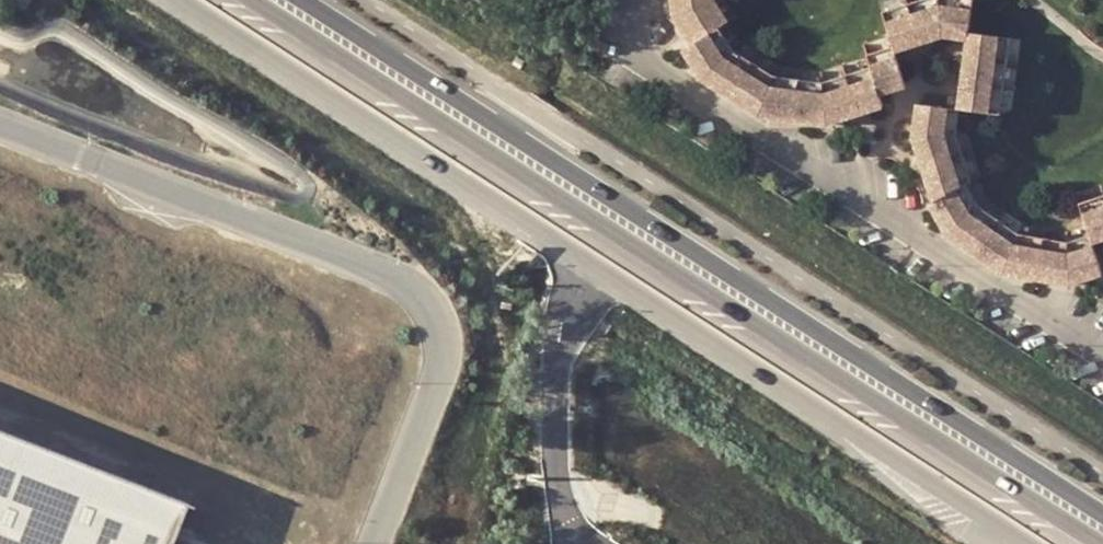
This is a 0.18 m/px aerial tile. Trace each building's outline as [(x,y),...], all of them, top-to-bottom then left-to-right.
[(685,45),(713,28),(713,27),(723,20),(710,0),(666,0),(668,14),(685,45)] [(992,113),(1004,38),(964,31),(967,0),(911,0),(877,10),(888,44),(890,50),(938,35),(962,39),(953,107),(972,110),(992,113)] [(685,45),(678,49),(697,78),(752,114),(821,124),(877,105),(873,93),(901,85),(890,50),(888,44),(860,52),(863,61),(864,65),(817,80),(770,75),(728,49),(713,27),(713,28),(685,45)] [(1063,284),(1096,273),(1087,242),(1084,233),(1063,240),(1014,232),(972,205),(959,182),(964,179),(950,132),(952,108),(912,102),(908,136),(927,202),(924,204),(941,233),(996,272),(1063,284)] [(1073,201),(1082,229),(1084,233),(1087,242),(1102,236),(1102,191),(1073,201)] [(0,416),(0,543),(160,543),(182,486),(0,416)]
